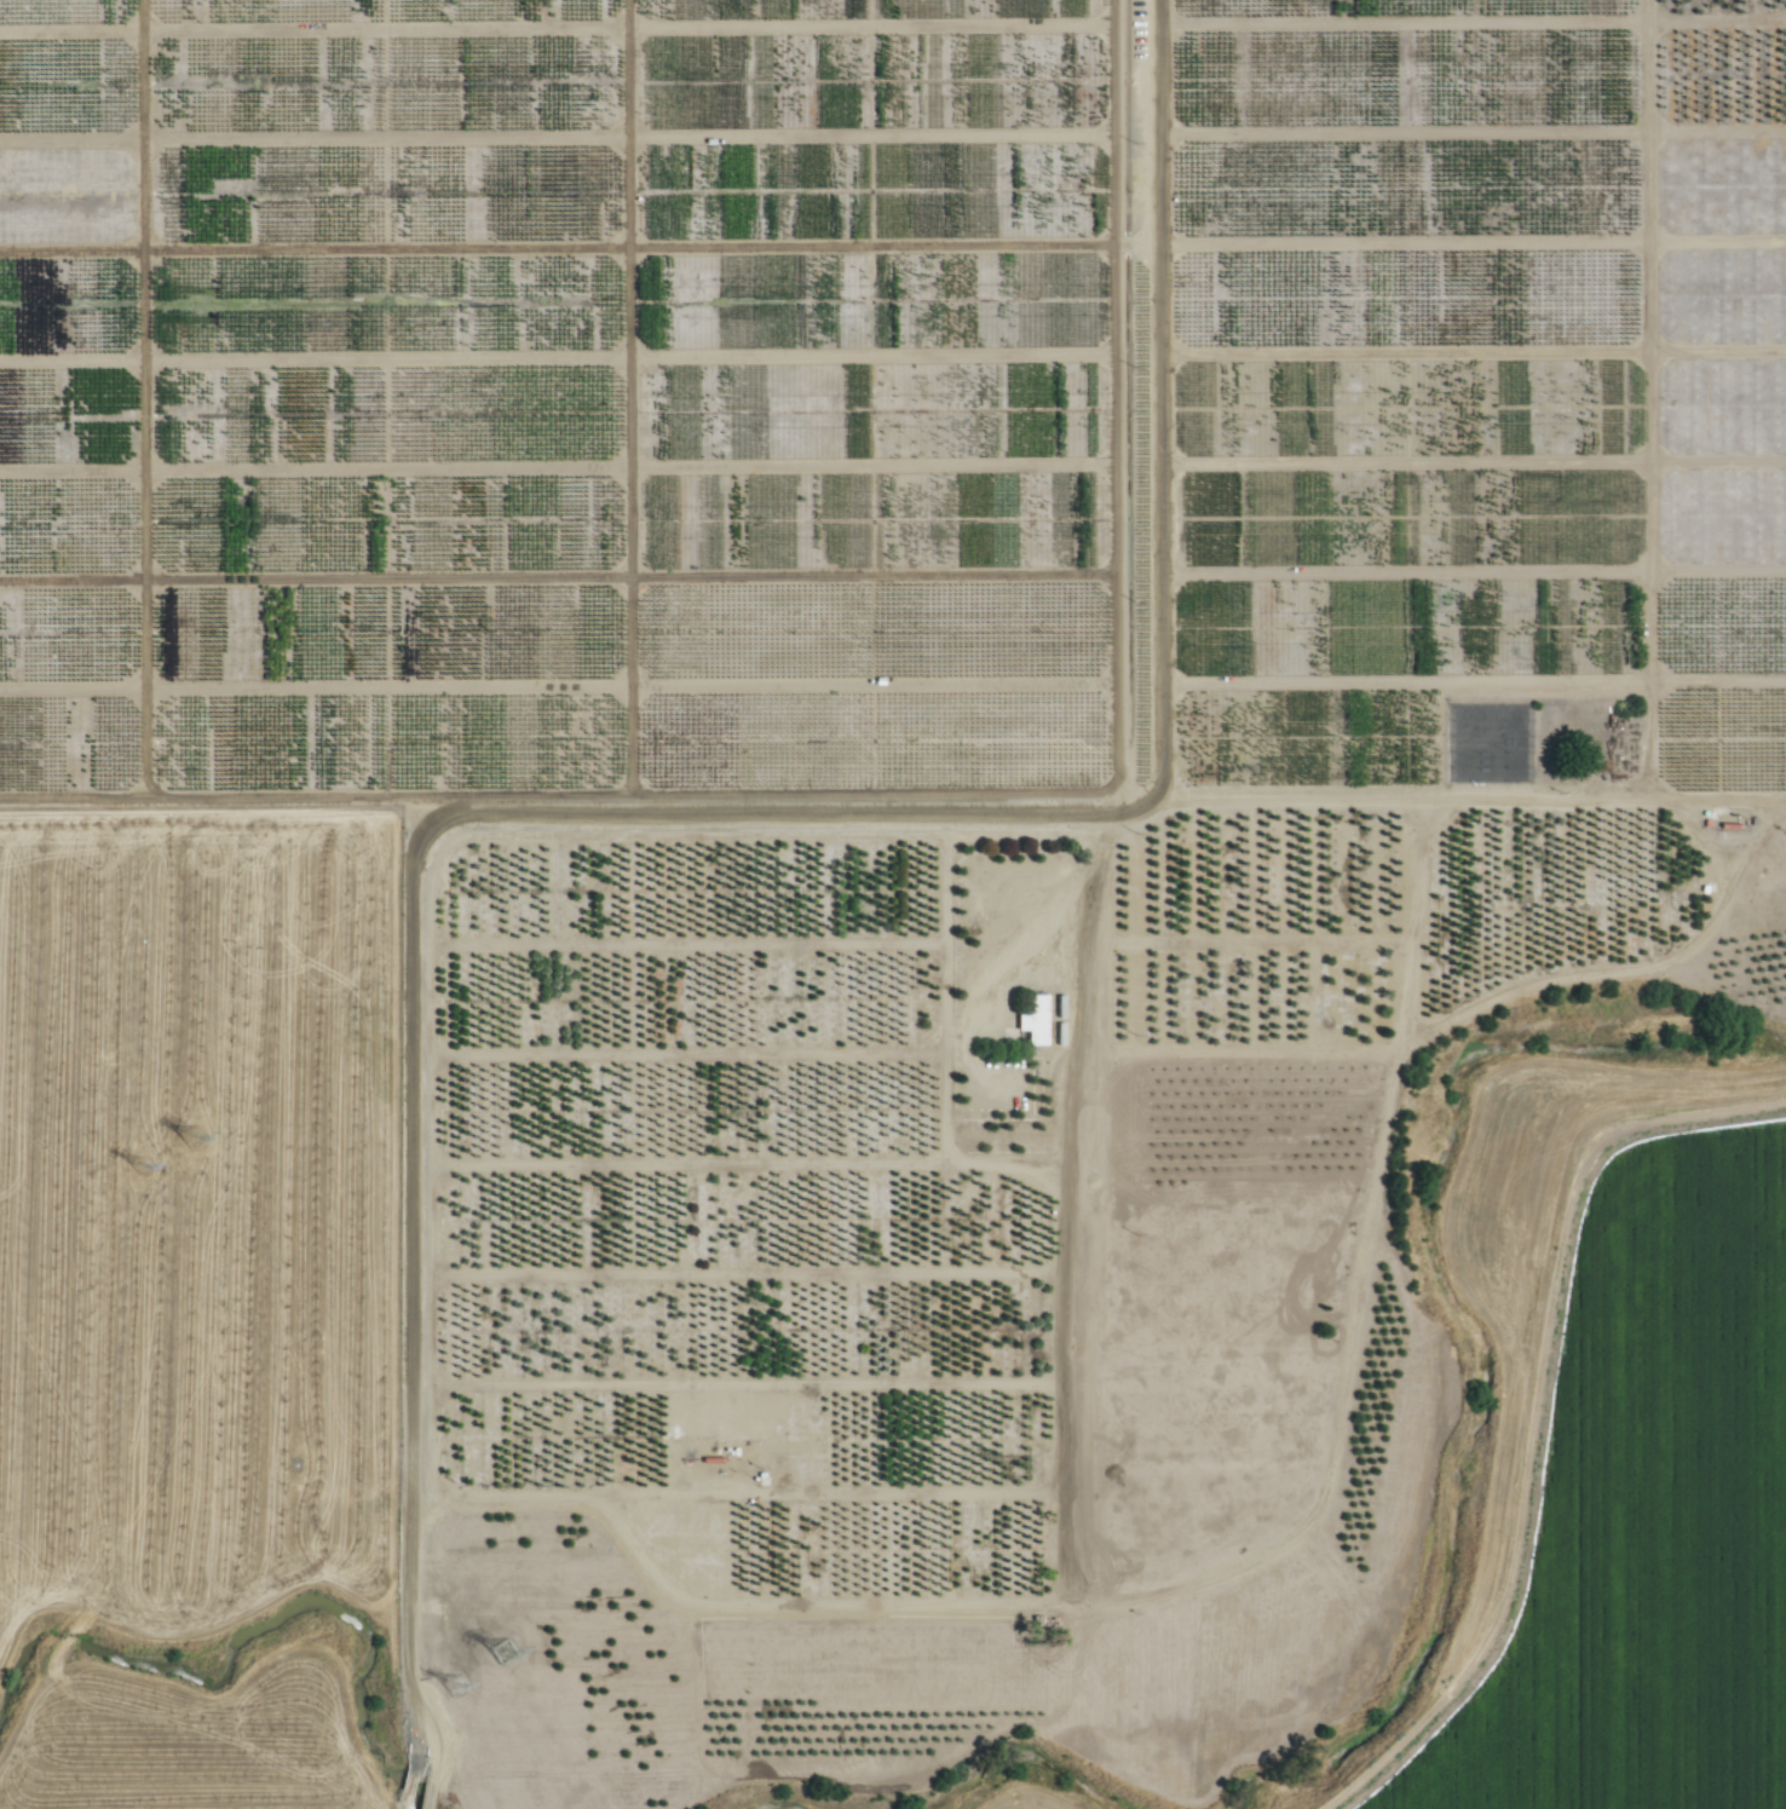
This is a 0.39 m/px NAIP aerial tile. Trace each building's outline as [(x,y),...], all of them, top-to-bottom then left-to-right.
[(1043,996),(1024,996),(1024,1019),(1018,1019),(1018,1029),(1024,1029),(1024,1047),(1043,1047),(1043,996)]
